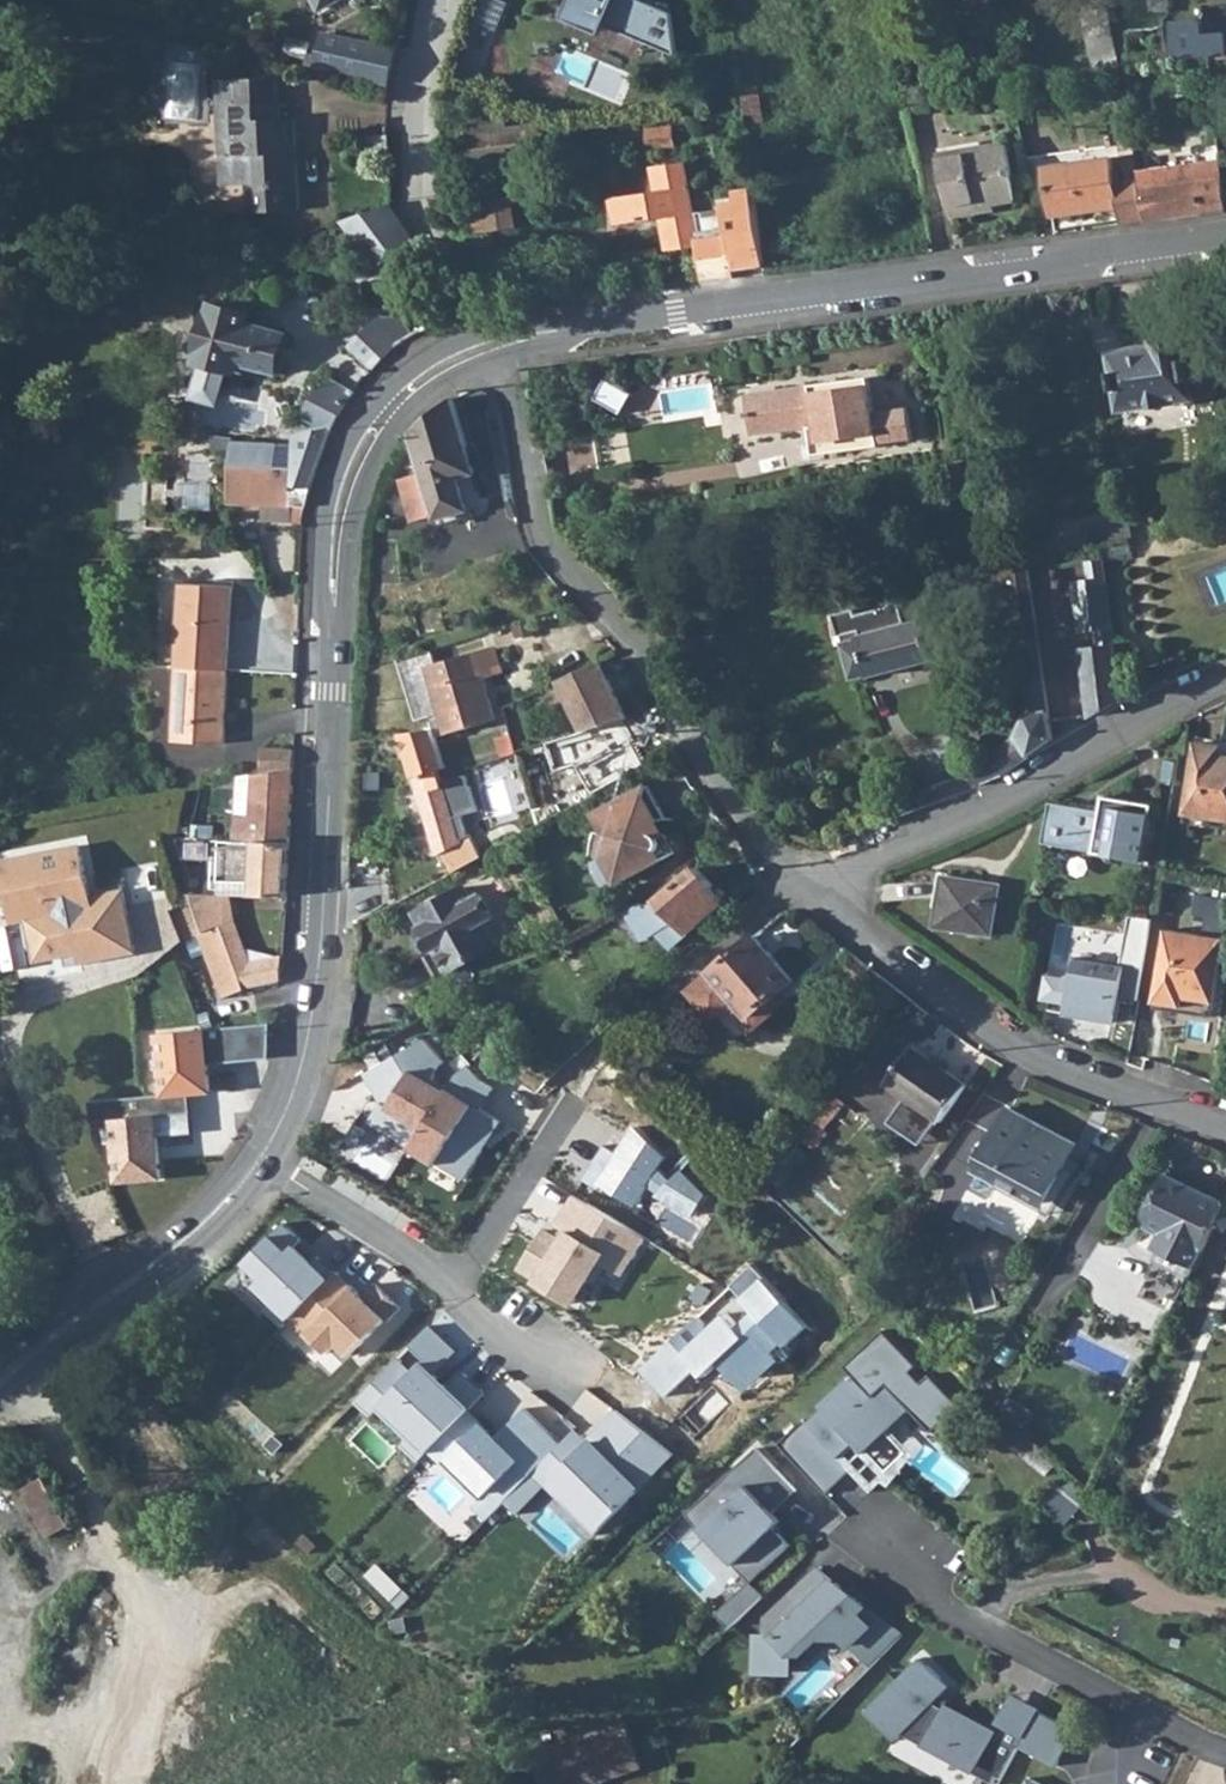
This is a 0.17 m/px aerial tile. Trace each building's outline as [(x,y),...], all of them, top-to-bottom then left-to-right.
[(321,10),(340,0),(316,0),(321,10)] [(477,18),(497,28),(511,1),(509,0),(487,0),(477,18)] [(676,49),(670,7),(651,0),(572,0),(569,8),(601,20),(676,49)] [(1152,13),(1169,10),(1169,0),(1152,0),(1152,13)] [(569,8),(566,15),(598,27),(601,20),(569,8)] [(1200,23),(1170,23),(1170,58),(1212,50),(1213,51),(1225,50),(1225,30),(1201,30),(1200,23)] [(1126,32),(1132,66),(1170,58),(1165,28),(1163,26),(1126,32)] [(1108,29),(1086,33),(1091,61),(1116,56),(1111,29),(1108,29)] [(315,69),(385,85),(394,49),(324,32),(315,69)] [(254,121),(235,122),(237,157),(246,156),(251,213),(288,210),(286,188),(299,186),(298,163),(292,163),(291,146),(297,146),(295,119),(282,119),(281,101),(274,101),(272,79),(240,81),(240,104),(252,104),(254,121)] [(756,96),(744,98),(747,122),(763,120),(762,114),(760,96),(756,96)] [(240,104),(234,104),(235,122),(254,121),(252,104),(240,104)] [(466,128),(469,152),(540,142),(538,129),(534,129),(508,133),(506,123),(466,128)] [(672,127),(647,130),(649,149),(674,146),(672,127)] [(540,142),(469,152),(472,177),(493,175),(528,171),(561,167),(560,159),(557,142),(555,140),(540,142)] [(1145,223),(1202,214),(1208,213),(1225,210),(1225,206),(1224,177),(1222,159),(1220,143),(1193,147),(1196,164),(1138,173),(1138,181),(1145,223)] [(661,192),(654,193),(613,198),(617,226),(658,220),(665,219),(669,251),(697,248),(685,151),(658,156),(659,167),(661,192)] [(964,164),(944,168),(953,226),(963,224),(980,222),(979,211),(992,209),(993,214),(1017,210),(1010,164),(1008,153),(963,159),(964,164)] [(1046,168),(1053,216),(1117,206),(1119,220),(1119,225),(1145,223),(1138,181),(1113,185),(1110,160),(1105,160),(1046,168)] [(764,262),(754,187),(738,190),(740,200),(726,203),(734,266),(764,262)] [(517,194),(475,199),(479,232),(521,227),(517,194)] [(386,205),(375,212),(401,249),(412,243),(386,205)] [(419,266),(409,271),(418,285),(429,277),(419,266)] [(211,302),(196,365),(208,368),(228,373),(240,376),(243,366),(281,375),(292,331),(253,321),(255,312),(211,302)] [(351,348),(374,369),(403,341),(417,333),(402,315),(382,318),(351,348)] [(1153,345),(1111,351),(1121,411),(1195,399),(1195,397),(1216,394),(1213,374),(1208,349),(1188,351),(1185,338),(1182,334),(1157,338),(1153,342),(1153,345)] [(208,368),(201,398),(221,403),(228,373),(208,368)] [(343,411),(356,391),(332,373),(326,382),(322,381),(293,430),(277,424),(277,443),(232,442),(232,439),(214,434),(213,451),(216,451),(232,448),(231,464),(296,466),(296,485),(312,486),(322,458),(332,431),(343,411)] [(869,378),(812,386),(817,426),(821,455),(879,446),(879,444),(912,440),(907,408),(874,413),(869,378)] [(817,426),(812,386),(750,394),(755,435),(817,426)] [(426,416),(412,431),(436,520),(467,510),(458,480),(475,474),(452,396),(426,416)] [(654,421),(595,431),(601,466),(660,456),(654,421)] [(232,448),(216,451),(219,468),(231,465),(231,464),(232,448)] [(231,465),(230,503),(293,505),(293,522),(305,523),(307,508),(312,486),(296,485),(296,466),(231,464),(231,465)] [(1129,541),(1099,547),(1100,559),(1100,563),(1132,558),(1129,541)] [(1100,559),(1084,561),(1087,580),(1071,582),(1078,629),(1094,626),(1097,644),(1113,642),(1107,602),(1100,563),(1100,559)] [(965,776),(965,777),(970,780),(974,785),(1000,775),(1051,739),(1038,652),(1027,569),(1009,571),(1004,571),(1015,645),(998,648),(1002,667),(1019,664),(1027,716),(1014,738),(966,772),(965,776)] [(969,573),(955,576),(956,584),(971,580),(969,573)] [(184,583),(178,668),(173,742),(222,746),(227,671),(233,587),(184,583)] [(861,638),(843,642),(842,643),(851,677),(856,676),(871,672),(872,674),(935,659),(925,619),(893,627),(860,636),(861,638)] [(1097,644),(1080,647),(1091,715),(1122,697),(1113,642),(1097,644)] [(432,648),(399,657),(415,717),(440,710),(446,730),(493,716),(474,648),(435,659),(432,648)] [(600,658),(560,676),(583,728),(625,715),(600,658)] [(429,725),(402,729),(429,822),(431,822),(438,848),(441,847),(454,869),(483,853),(472,831),(459,838),(452,815),(477,807),(470,784),(468,781),(464,771),(441,777),(438,765),(442,765),(429,725)] [(625,734),(597,747),(604,764),(632,752),(633,751),(625,734)] [(1185,813),(1225,819),(1225,740),(1223,740),(1221,746),(1196,742),(1185,813)] [(262,751),(261,775),(293,773),(295,752),(263,750),(262,751)] [(261,775),(260,790),(292,790),(293,773),(261,775)] [(648,784),(600,810),(608,824),(602,851),(616,877),(620,880),(675,850),(666,833),(659,836),(656,834),(649,833),(647,834),(645,829),(665,816),(648,784)] [(907,800),(897,804),(901,814),(923,806),(921,802),(918,795),(907,800)] [(1048,844),(1051,844),(1146,860),(1155,804),(1106,796),(1103,810),(1058,803),(1055,803),(1048,844)] [(253,806),(251,843),(290,846),(292,807),(253,806)] [(251,843),(223,841),(221,873),(220,883),(224,883),(254,885),(253,898),(288,900),(290,846),(251,843)] [(81,846),(19,857),(21,869),(5,871),(15,922),(29,919),(35,950),(58,946),(61,957),(79,953),(81,962),(134,952),(122,891),(91,897),(81,846)] [(3,861),(5,871),(21,869),(19,857),(3,861)] [(713,883),(696,865),(644,914),(657,928),(674,946),(723,901),(711,887),(713,883)] [(944,876),(936,926),(992,934),(999,884),(944,876)] [(464,883),(416,911),(423,922),(420,924),(432,948),(421,954),(434,976),(446,970),(448,971),(497,943),(485,920),(493,914),(480,892),(471,896),(464,883)] [(220,925),(224,924),(224,897),(194,895),(196,905),(204,931),(220,925)] [(230,897),(224,897),(224,924),(220,925),(246,990),(279,990),(282,964),(248,962),(230,920),(230,897)] [(204,931),(196,905),(177,911),(183,931),(186,939),(199,936),(210,965),(224,998),(246,990),(240,976),(220,925),(204,931)] [(657,928),(644,914),(636,922),(649,936),(657,928)] [(1167,930),(1159,971),(1216,980),(1223,939),(1167,930)] [(758,932),(693,988),(714,1014),(738,993),(754,1013),(796,978),(758,932)] [(58,946),(35,950),(36,961),(61,957),(58,946)] [(1076,957),(1067,1012),(1116,1019),(1125,965),(1076,957)] [(1216,980),(1159,971),(1155,1001),(1180,1005),(1180,1011),(1210,1015),(1216,980)] [(203,1028),(160,1033),(166,1094),(190,1092),(211,1089),(209,1064),(250,1060),(253,1032),(203,1028)] [(378,1028),(367,1034),(378,1051),(389,1044),(378,1028)] [(912,1043),(885,1078),(904,1092),(936,1116),(938,1118),(965,1083),(912,1043)] [(463,1182),(498,1122),(413,1072),(391,1114),(422,1135),(411,1152),(463,1182)] [(91,1101),(93,1123),(114,1121),(120,1181),(162,1177),(156,1117),(192,1114),(190,1092),(166,1094),(91,1101)] [(936,1116),(904,1092),(886,1116),(917,1140),(936,1116)] [(1010,1107),(978,1168),(1002,1182),(1006,1178),(1044,1199),(1074,1142),(1010,1107)] [(194,1132),(192,1114),(156,1117),(158,1136),(194,1132)] [(637,1130),(607,1184),(637,1205),(647,1189),(692,1217),(705,1196),(637,1130)] [(1178,1293),(1188,1274),(1224,1200),(1166,1172),(1143,1220),(1161,1231),(1155,1243),(1160,1245),(1155,1258),(1162,1261),(1153,1280),(1178,1293)] [(622,1277),(640,1239),(569,1196),(552,1229),(542,1225),(517,1271),(537,1282),(533,1286),(573,1312),(599,1267),(622,1277)] [(258,1292),(292,1324),(330,1282),(297,1248),(290,1256),(273,1241),(246,1271),(263,1285),(258,1292)] [(330,1282),(292,1324),(331,1362),(339,1352),(349,1361),(388,1325),(377,1310),(388,1299),(376,1285),(363,1298),(337,1275),(330,1282)] [(803,1417),(777,1441),(825,1492),(850,1468),(837,1454),(852,1440),(861,1449),(908,1405),(931,1428),(957,1404),(927,1372),(919,1380),(908,1368),(914,1363),(880,1328),(843,1364),(855,1376),(849,1381),(845,1376),(818,1402),(822,1407),(806,1422),(803,1417)] [(608,1407),(562,1445),(532,1472),(601,1539),(675,1457),(608,1407)] [(469,1411),(432,1454),(490,1511),(532,1472),(562,1445),(524,1410),(496,1438),(469,1411)] [(757,1447),(687,1512),(702,1528),(709,1521),(740,1555),(734,1561),(751,1579),(718,1611),(731,1624),(764,1593),(753,1580),(790,1542),(764,1513),(769,1509),(772,1511),(796,1488),(757,1447)] [(24,1489),(50,1536),(75,1522),(48,1475),(24,1489)] [(1057,1504),(1068,1518),(1088,1502),(1076,1488),(1057,1504)] [(757,1633),(756,1669),(790,1668),(790,1649),(804,1651),(821,1631),(841,1632),(863,1656),(835,1685),(843,1693),(900,1633),(817,1567),(767,1615),(767,1634),(757,1633)] [(918,1658),(865,1709),(896,1740),(901,1732),(998,1783),(1018,1744),(1037,1707),(1010,1695),(996,1720),(1004,1725),(998,1736),(930,1700),(947,1686),(918,1658)] [(1076,1728),(1037,1707),(1018,1744),(1056,1765),(1076,1728)] [(531,1754),(541,1783),(586,1783),(641,1764),(626,1720),(531,1754)] [(1023,1783),(1045,1783),(1028,1775),(1023,1783)]
